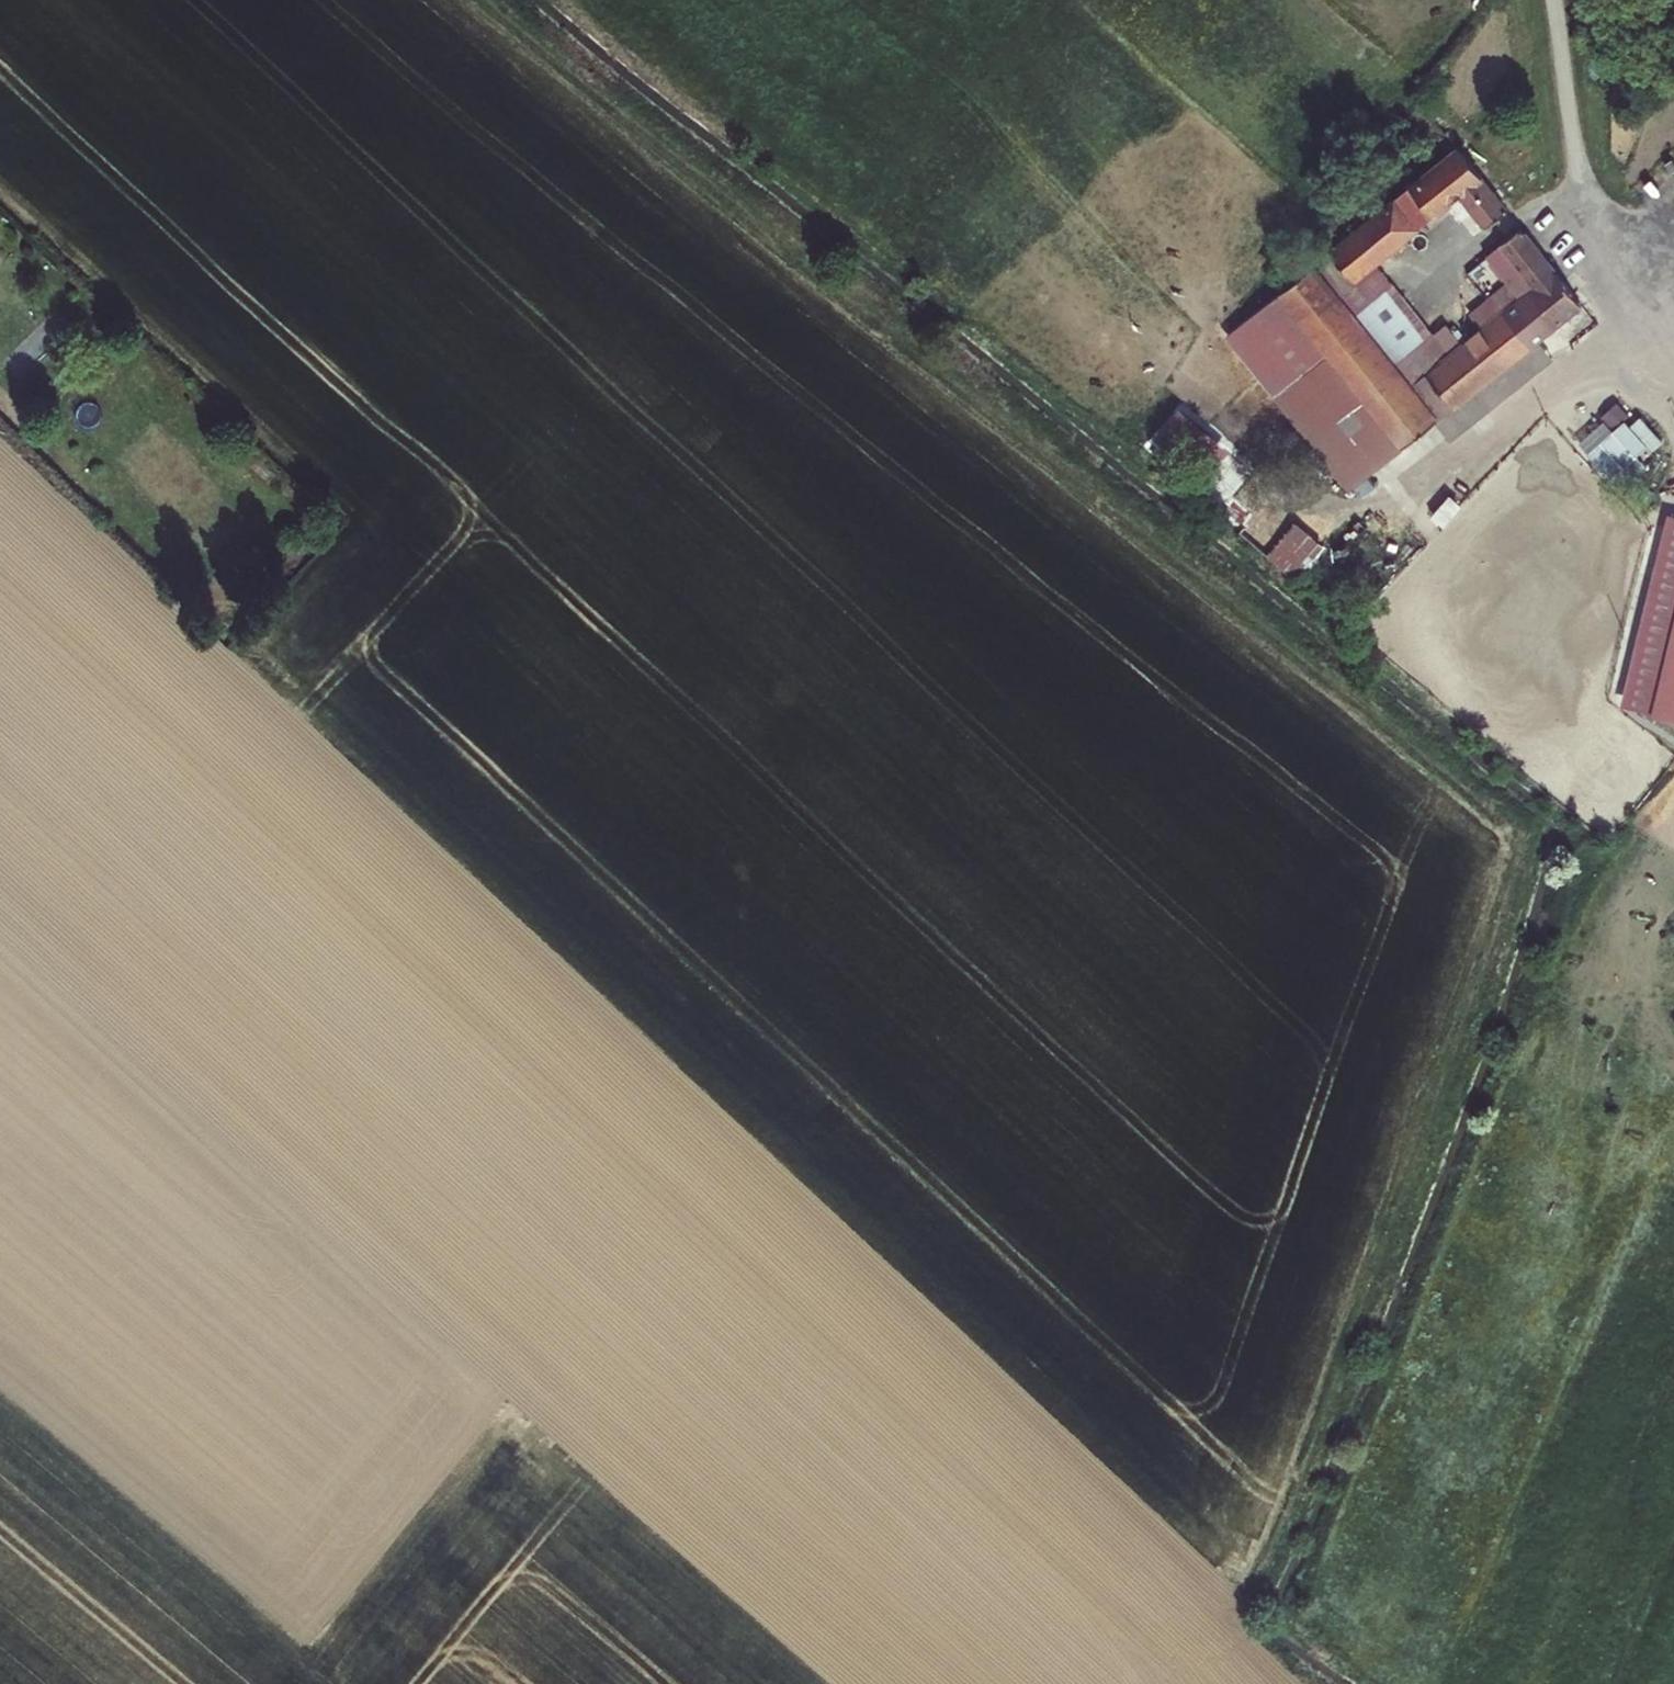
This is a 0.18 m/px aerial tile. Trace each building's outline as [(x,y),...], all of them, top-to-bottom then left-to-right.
[(1412,286),(1363,323),(1338,289),(1465,194),(1488,225),(1513,206),(1466,145),(1280,287),(1384,424),(1358,443),(1375,467),(1436,422),(1393,363),(1444,325),(1412,286)] [(1517,282),(1492,301),(1502,315),(1487,327),(1461,347),(1428,372),(1455,406),(1585,302),(1529,226),(1503,245),(1537,290),(1528,296),(1517,282)] [(1231,326),(1352,484),(1375,467),(1358,443),(1384,424),(1280,287),(1231,326)] [(1502,315),(1492,301),(1476,313),(1487,327),(1502,315)] [(1428,372),(1461,347),(1444,325),(1393,363),(1436,422),(1456,407),(1428,372)] [(1617,486),(1655,448),(1613,406),(1575,445),(1617,486)] [(1325,545),(1270,500),(1241,535),(1296,580),(1325,545)] [(1652,621),(1665,569),(1651,566),(1639,618),(1652,621)] [(1653,713),(1673,718),(1673,630),(1653,713)] [(1629,697),(1634,668),(1616,665),(1611,694),(1629,697)]
